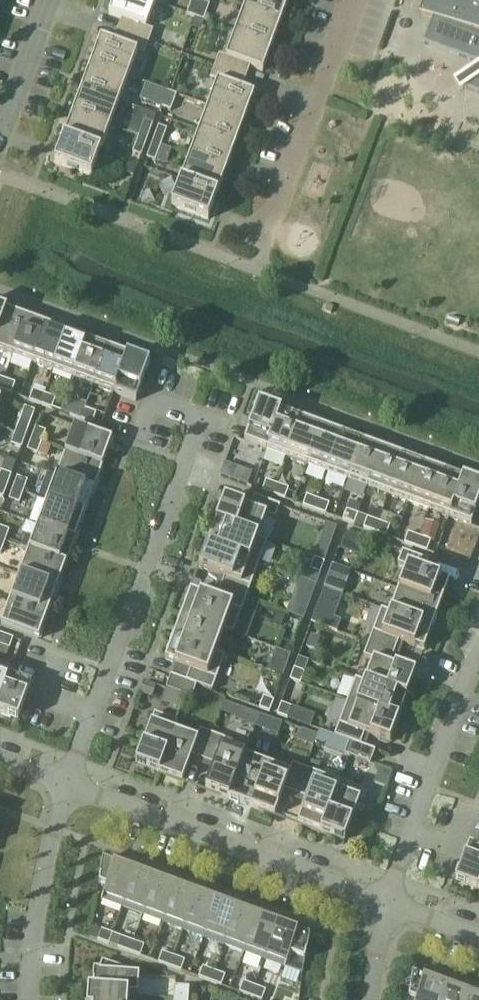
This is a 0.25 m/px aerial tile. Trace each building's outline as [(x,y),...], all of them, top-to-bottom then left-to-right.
[(156,2),(149,0),(114,0),(109,14),(122,19),(118,30),(149,42),(153,30),(146,27),(156,2)] [(201,1),(199,0),(192,0),(187,14),(196,17),(201,1)] [(289,0),(247,0),(245,7),(282,21),(289,0)] [(424,13),(433,17),(423,43),(478,63),(478,0),(429,0),(424,13)] [(201,1),(196,17),(195,17),(204,20),(210,4),(201,1)] [(273,45),(282,21),(245,7),(235,32),(273,45)] [(145,54),(149,42),(118,30),(114,42),(101,37),(91,62),(128,76),(138,51),(145,54)] [(263,71),(273,45),(235,32),(226,57),(219,54),(215,66),(246,78),(250,66),(263,71)] [(119,101),(128,76),(91,62),(82,87),(119,101)] [(242,89),(246,78),(215,66),(211,78),(218,80),(208,106),(245,119),(255,94),(242,89)] [(462,88),(478,94),(478,76),(462,88)] [(110,126),(119,101),(82,87),(73,112),(110,126)] [(162,107),(168,91),(160,88),(154,104),(162,107)] [(168,91),(162,107),(171,110),(177,94),(168,91)] [(236,144),(245,119),(208,106),(199,130),(236,144)] [(101,150),(110,126),(73,112),(64,137),(101,150)] [(139,136),(148,139),(153,123),(145,120),(139,136)] [(153,141),(162,145),(167,129),(159,125),(153,141)] [(227,169),(236,144),(199,130),(190,155),(227,169)] [(142,155),(148,139),(139,136),(133,152),(142,155)] [(92,176),(101,150),(64,137),(55,162),(92,176)] [(156,161),(162,145),(153,141),(147,157),(156,161)] [(218,194),(227,169),(190,155),(181,180),(218,194)] [(134,176),(138,166),(126,162),(123,171),(134,176)] [(209,219),(218,194),(181,180),(172,205),(209,219)] [(27,317),(6,310),(0,327),(0,351),(13,355),(27,317)] [(33,363),(47,325),(27,317),(13,355),(33,363)] [(53,370),(67,332),(47,325),(33,363),(53,370)] [(74,378),(87,340),(67,332),(53,370),(74,378)] [(94,385),(108,347),(87,340),(74,378),(94,385)] [(114,393),(128,355),(108,347),(94,385),(114,393)] [(128,355),(114,393),(136,401),(150,363),(128,355)] [(4,379),(0,389),(12,393),(16,383),(4,379)] [(41,404),(45,394),(33,389),(30,400),(41,404)] [(45,394),(41,404),(52,408),(56,398),(45,394)] [(267,450),(281,411),(259,403),(245,442),(267,450)] [(81,419),(85,409),(74,404),(70,415),(81,419)] [(85,409),(81,419),(93,423),(97,413),(85,409)] [(287,458),(301,419),(281,411),(267,450),(287,458)] [(307,465),(322,426),(301,419),(287,458),(307,465)] [(15,432),(26,436),(30,425),(20,421),(15,432)] [(65,451),(103,465),(113,439),(75,425),(65,451)] [(327,473),(342,434),(322,426),(307,465),(327,473)] [(32,438),(42,442),(46,431),(36,427),(32,438)] [(22,448),(26,436),(15,432),(11,444),(22,448)] [(348,480),(362,441),(342,434),(327,473),(348,480)] [(38,454),(42,442),(32,438),(27,450),(38,454)] [(368,487),(382,449),(362,441),(348,480),(368,487)] [(388,495),(403,456),(382,449),(368,487),(388,495)] [(94,489),(103,465),(65,451),(56,476),(94,489)] [(409,502),(423,463),(403,456),(388,495),(409,502)] [(429,510),(443,471),(423,463),(409,502),(429,510)] [(242,469),(238,481),(249,486),(253,473),(242,469)] [(8,486),(12,474),(1,471),(0,475),(0,483),(8,486)] [(449,517),(463,478),(443,471),(429,510),(449,517)] [(85,514),(94,489),(56,476),(47,500),(85,514)] [(13,488),(24,492),(28,480),(18,477),(13,488)] [(449,517),(471,526),(478,505),(478,484),(463,478),(449,517)] [(273,495),(277,484),(266,480),(262,491),(273,495)] [(277,484),(273,495),(285,499),(289,488),(277,484)] [(20,503),(24,492),(13,488),(9,499),(20,503)] [(314,510),(318,499),(307,495),(303,505),(314,510)] [(216,522),(259,537),(267,515),(276,518),(281,505),(254,496),(250,508),(225,498),(216,522)] [(318,499),(314,510),(326,514),(329,503),(318,499)] [(76,539),(85,514),(47,500),(38,525),(76,539)] [(354,524),(358,514),(347,510),(343,520),(354,524)] [(375,532),(379,521),(368,517),(364,528),(375,532)] [(379,521),(375,532),(386,536),(390,526),(379,521)] [(268,540),(259,537),(216,522),(208,544),(259,563),(268,540)] [(67,564),(76,539),(38,525),(29,550),(67,564)] [(6,541),(10,530),(0,526),(0,539),(6,541)] [(345,527),(337,546),(350,551),(358,533),(345,527)] [(415,547),(419,536),(408,532),(404,543),(415,547)] [(419,536),(415,547),(427,551),(431,541),(419,536)] [(247,598),(259,563),(208,544),(199,568),(225,577),(220,588),(247,598)] [(319,545),(314,558),(325,562),(330,549),(319,545)] [(57,589),(67,564),(29,550),(20,575),(57,589)] [(399,589),(441,605),(450,581),(425,572),(429,560),(402,551),(398,564),(407,567),(399,589)] [(321,573),(325,562),(314,558),(310,569),(321,573)] [(343,592),(350,571),(332,564),(324,585),(343,592)] [(48,613),(57,589),(20,575),(11,599),(48,613)] [(234,633),(247,598),(220,588),(216,600),(191,591),(182,614),(225,630),(234,633)] [(433,627),(441,605),(399,589),(390,612),(433,627)] [(39,639),(48,613),(11,599),(1,625),(39,639)] [(293,599),(287,613),(304,620),(309,605),(293,599)] [(433,627),(390,612),(381,608),(368,643),(395,653),(399,641),(424,651),(433,627)] [(216,652),(225,630),(182,614),(174,636),(216,652)] [(0,640),(0,645),(10,649),(14,638),(2,634),(0,640)] [(225,655),(216,652),(174,636),(165,660),(191,669),(187,681),(197,685),(213,690),(225,655)] [(390,664),(395,653),(368,643),(364,656),(373,659),(365,681),(407,697),(416,674),(390,664)] [(281,674),(289,653),(274,648),(267,668),(281,674)] [(301,683),(305,671),(295,667),(290,679),(301,683)] [(10,675),(0,671),(0,703),(10,675)] [(0,703),(0,714),(18,721),(32,683),(10,675),(0,703)] [(192,698),(197,685),(171,675),(167,688),(192,698)] [(407,697),(365,681),(356,678),(347,700),(399,719),(407,697)] [(264,696),(260,708),(270,712),(274,700),(264,696)] [(390,743),(399,719),(347,700),(334,735),(361,745),(365,734),(390,743)] [(159,773),(175,730),(178,721),(155,713),(136,764),(159,773)] [(279,735),(283,724),(271,720),(267,731),(279,735)] [(204,760),(213,734),(200,729),(197,738),(175,730),(159,773),(183,781),(192,756),(204,760)] [(229,798),(245,756),(223,748),(226,739),(213,734),(204,760),(215,764),(206,790),(229,798)] [(371,763),(375,750),(350,741),(345,754),(371,763)] [(252,807),(267,764),(245,756),(229,798),(252,807)] [(296,794),(306,768),(293,763),(289,772),(267,764),(252,807),(275,815),(284,790),(296,794)] [(322,832),(337,790),(341,781),(306,768),(296,794),(307,798),(298,824),(322,832)] [(337,790),(322,832),(345,841),(361,799),(337,790)] [(478,887),(478,848),(469,844),(455,882),(478,890),(478,887)] [(123,908),(135,874),(110,865),(111,863),(104,861),(99,884),(106,887),(102,900),(123,908)] [(143,915),(155,882),(135,874),(123,908),(143,915)] [(163,923),(175,889),(155,882),(143,915),(163,923)] [(183,930),(196,897),(175,889),(163,923),(183,930)] [(204,938),(216,904),(196,897),(183,930),(204,938)] [(224,945),(236,911),(216,904),(204,938),(224,945)] [(244,953),(256,919),(236,911),(224,945),(244,953)] [(264,960),(277,926),(256,919),(244,953),(264,960)] [(277,926),(264,960),(286,968),(290,955),(305,960),(309,936),(302,934),(302,936),(277,926)] [(109,944),(113,934),(102,929),(98,940),(109,944)] [(129,951),(133,941),(122,937),(118,947),(129,951)] [(133,941),(129,951),(141,956),(144,945),(133,941)] [(170,966),(174,956),(162,952),(159,962),(170,966)] [(174,956),(170,966),(181,971),(185,960),(174,956)] [(93,967),(91,989),(129,992),(136,992),(138,971),(124,970),(124,966),(100,958),(97,967),(93,967)] [(210,981),(214,971),(203,967),(199,977),(210,981)] [(214,971),(210,981),(222,985),(226,975),(214,971)] [(445,988),(420,979),(421,977),(413,975),(409,998),(413,999),(440,999),(445,988)] [(251,996),(255,986),(243,982),(240,992),(251,996)] [(190,987),(175,985),(174,999),(189,999),(190,987)] [(251,996),(261,999),(262,999),(266,990),(255,986),(251,996)] [(465,996),(445,988),(440,999),(463,999),(465,996)] [(128,995),(129,992),(91,989),(88,989),(88,999),(128,999),(128,995)]
